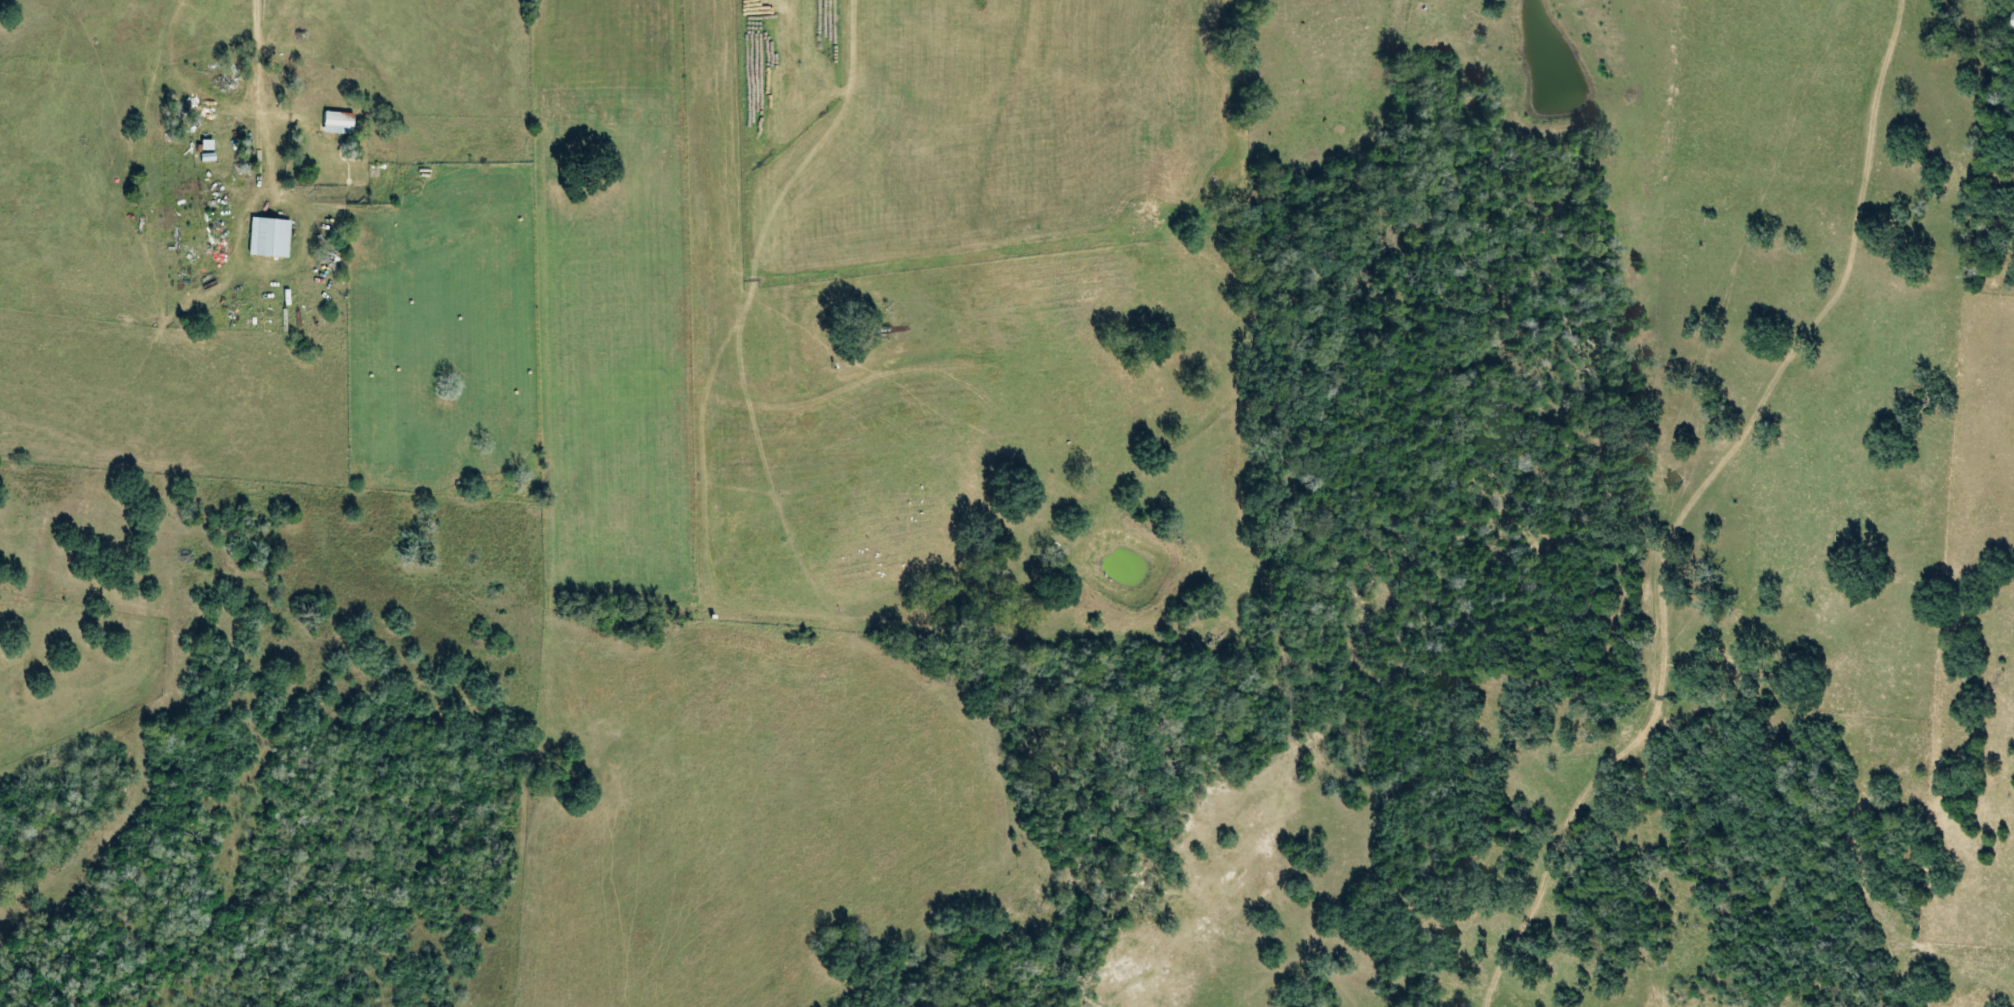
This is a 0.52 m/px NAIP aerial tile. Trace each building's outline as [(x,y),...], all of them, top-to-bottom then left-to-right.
[(352,112),(323,111),(323,132),(352,133),(352,112)] [(212,149),(213,139),(201,139),(201,149),(212,149)] [(201,161),(214,160),(214,152),(200,153),(201,161)] [(289,219),(250,217),(248,255),(287,257),(289,219)]
